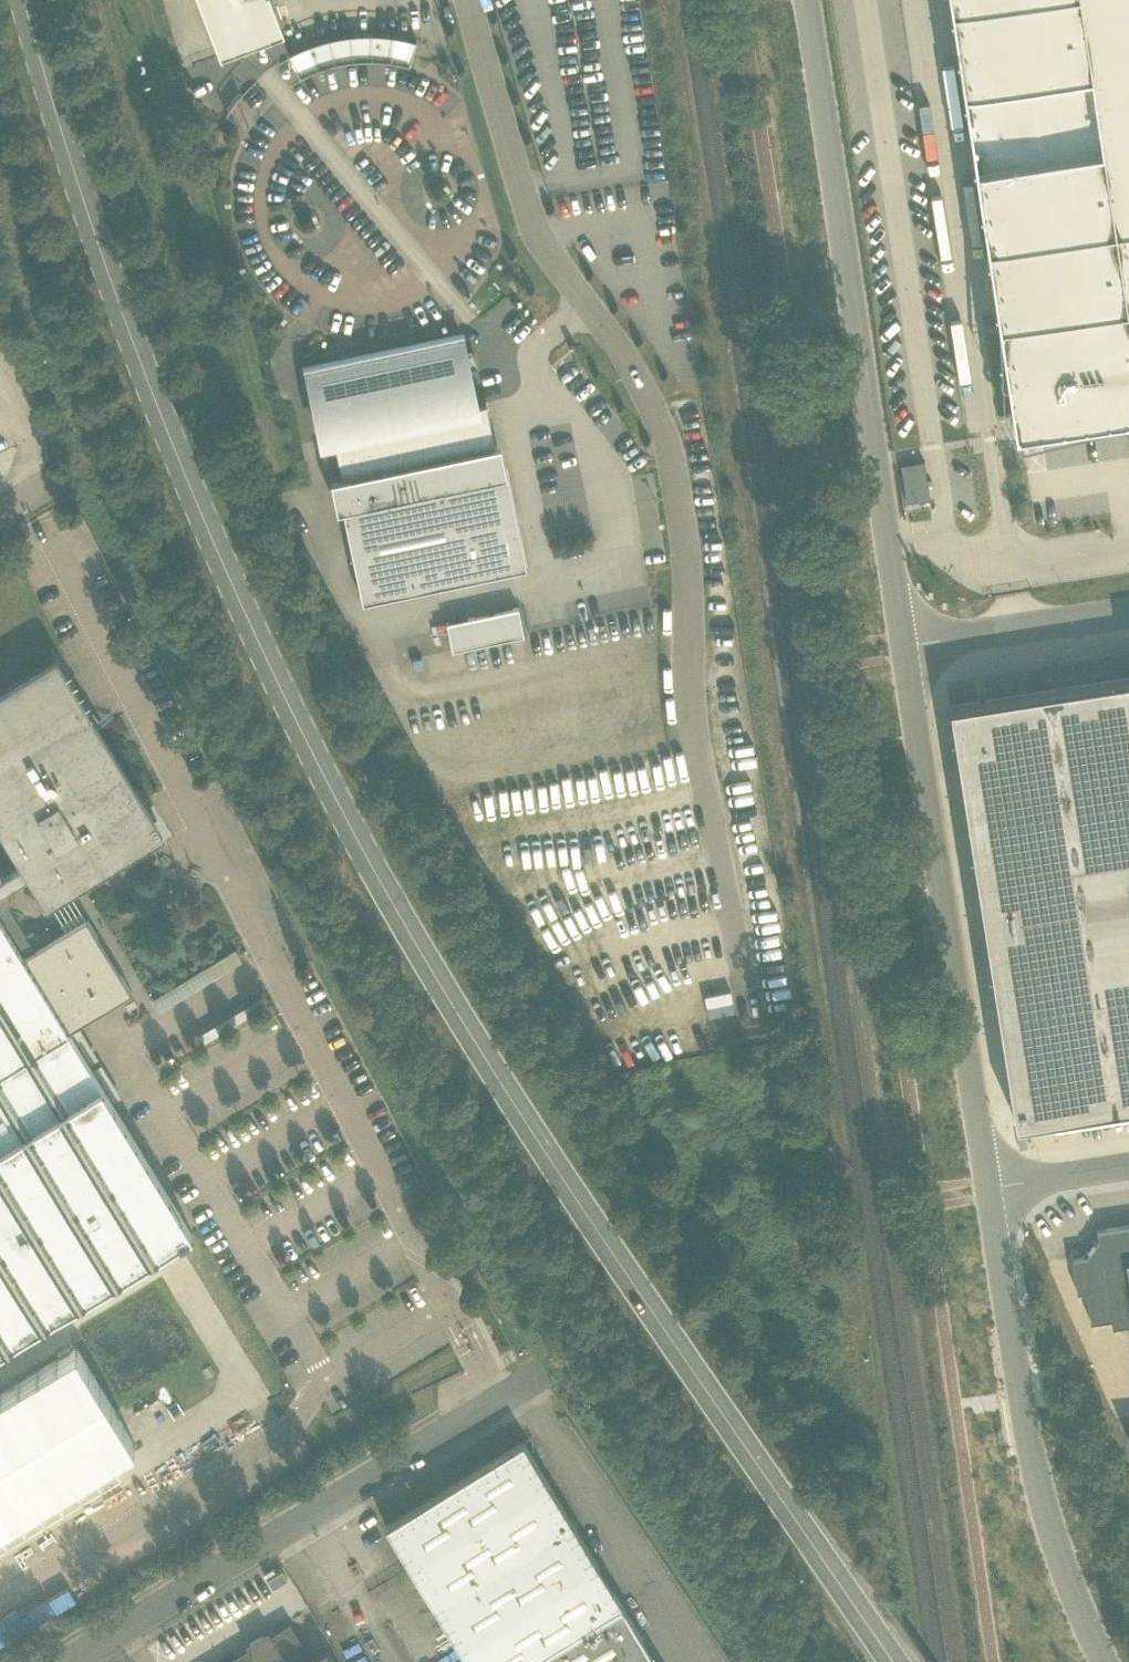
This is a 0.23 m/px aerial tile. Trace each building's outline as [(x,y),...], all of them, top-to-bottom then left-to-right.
[(220,55),(284,32),(272,0),(200,0),(220,55)] [(1016,429),(1128,412),(1128,0),(951,0),(1016,429)] [(414,33),(295,38),(296,60),(415,55),(414,33)] [(363,601),(527,566),(501,442),(496,443),(487,402),(476,403),(469,367),(477,365),(472,348),(466,350),(463,337),(308,370),(323,439),(334,436),(342,476),(331,478),(338,508),(343,507),(363,601)] [(929,497),(927,460),(904,461),(906,498),(929,497)] [(525,634),(519,606),(447,621),(453,649),(525,634)] [(192,1231),(69,1030),(132,991),(87,917),(34,948),(8,905),(14,882),(30,872),(48,901),(162,832),(90,714),(57,660),(0,694),(0,823),(24,862),(0,877),(0,1348),(192,1231)] [(950,703),(1016,1122),(1128,1104),(1128,675),(950,703)] [(1097,1229),(1099,1238),(1097,1241),(1094,1239),(1093,1240),(1100,1245),(1093,1254),(1087,1249),(1086,1250),(1088,1252),(1087,1254),(1072,1257),(1078,1291),(1086,1289),(1091,1321),(1111,1318),(1113,1326),(1128,1323),(1128,1224),(1097,1229)] [(132,1443),(74,1349),(0,1394),(0,1524),(132,1443)] [(524,1440),(386,1524),(411,1565),(470,1661),(659,1661),(524,1440)] [(327,1647),(310,1657),(290,1624),(272,1635),(269,1629),(246,1642),(253,1654),(239,1661),(336,1661),(327,1647)]
